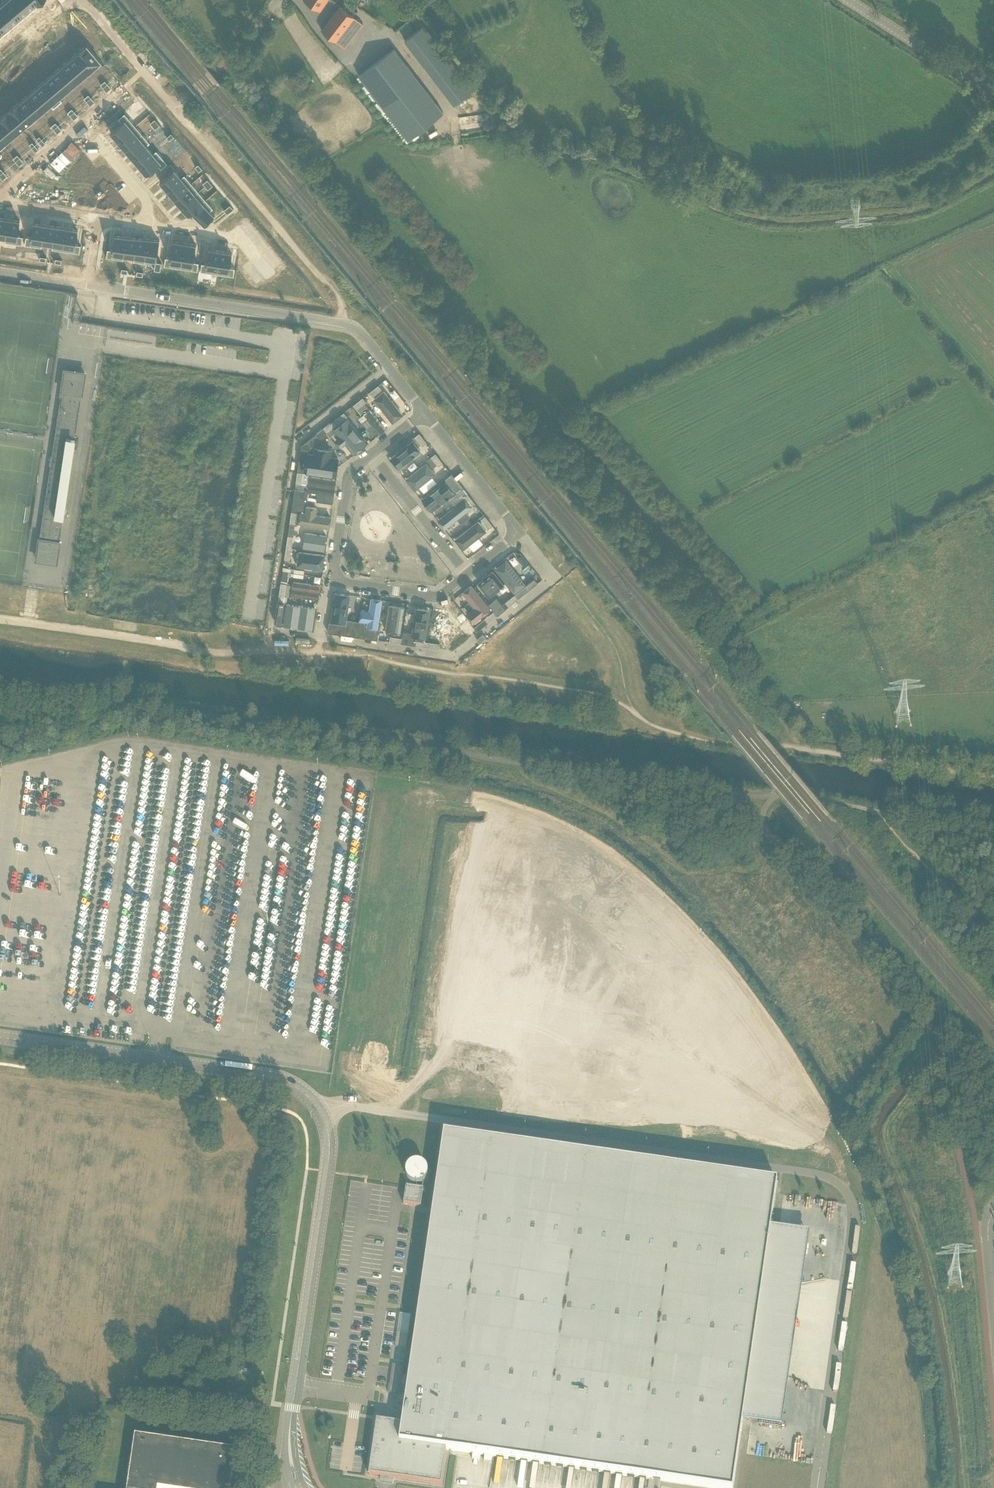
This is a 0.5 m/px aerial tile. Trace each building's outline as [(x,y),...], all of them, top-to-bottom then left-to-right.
[(0,2),(0,11),(11,24),(19,17),(5,0),(2,0),(0,2)] [(19,17),(27,10),(19,0),(5,0),(19,17)] [(27,10),(36,3),(33,0),(19,0),(27,10)] [(311,4),(320,9),(326,0),(306,0),(311,4)] [(340,6),(321,30),(336,41),(350,23),(358,29),(363,24),(340,6)] [(3,31),(11,24),(0,11),(0,28),(3,31)] [(424,26),(405,40),(453,104),(472,89),(424,26)] [(87,46),(78,53),(92,69),(100,62),(87,46)] [(394,49),(359,76),(408,139),(443,112),(394,49)] [(78,53),(70,60),(83,76),(92,69),(78,53)] [(70,60),(62,67),(75,83),(83,76),(70,60)] [(62,67),(53,74),(67,90),(75,83),(62,67)] [(53,74),(45,81),(59,97),(67,90),(53,74)] [(45,81),(37,88),(50,104),(53,108),(62,101),(59,97),(45,81)] [(37,88),(29,95),(42,111),(50,104),(37,88)] [(29,95),(20,102),(34,118),(42,111),(29,95)] [(20,102),(11,109),(18,117),(14,121),(21,129),(25,126),(27,127),(36,120),(34,118),(20,102)] [(0,119),(0,122),(12,136),(21,129),(14,121),(18,117),(11,109),(8,113),(0,119)] [(122,122),(111,132),(118,140),(135,126),(128,117),(124,113),(118,118),(122,122)] [(459,119),(459,125),(484,122),(483,116),(459,119)] [(4,143),(5,143),(12,136),(0,122),(0,138),(4,143)] [(135,126),(118,140),(125,149),(142,134),(135,126)] [(142,134),(125,149),(132,157),(146,145),(146,146),(150,143),(149,142),(142,134)] [(39,136),(36,139),(42,146),(45,143),(39,136)] [(32,142),(29,144),(35,152),(38,149),(32,142)] [(146,145),(132,157),(139,165),(153,154),(152,153),(146,146),(146,145)] [(153,154),(139,165),(147,174),(158,165),(161,169),(167,163),(164,159),(156,151),(156,150),(152,153),(153,154)] [(178,159),(172,164),(176,169),(182,163),(178,159)] [(173,169),(160,181),(167,190),(181,178),(173,169)] [(181,178),(167,190),(174,198),(192,183),(185,175),(184,175),(181,178)] [(192,183),(174,198),(181,206),(199,191),(192,183)] [(199,191),(181,206),(188,215),(189,215),(193,211),(193,210),(206,200),(199,191)] [(206,200),(193,210),(193,211),(205,225),(214,217),(209,211),(213,208),(206,200)] [(230,205),(223,210),(227,215),(234,209),(230,205)] [(5,237),(6,237),(8,219),(0,218),(0,236),(5,237)] [(5,237),(5,242),(16,244),(22,244),(23,236),(18,235),(20,221),(8,219),(6,237),(5,237)] [(26,237),(25,245),(30,246),(41,247),(42,247),(42,243),(45,225),(33,223),(31,237),(26,237)] [(45,225),(42,243),(52,244),(53,244),(55,226),(45,225)] [(52,244),(52,249),(63,251),(66,228),(55,226),(53,244),(52,244)] [(66,228),(63,251),(74,252),(79,253),(81,245),(75,244),(77,230),(66,228)] [(107,249),(106,257),(111,258),(123,260),(124,255),(126,237),(115,235),(113,249),(107,249)] [(126,237),(124,255),(134,256),(137,239),(126,237)] [(134,256),(133,261),(134,261),(144,263),(145,263),(145,258),(148,240),(137,239),(134,256)] [(148,240),(145,258),(156,260),(158,250),(159,242),(148,240)] [(165,257),(164,266),(169,266),(181,268),(184,246),(173,244),(171,258),(165,257)] [(184,246),(181,268),(192,270),(197,271),(199,262),(193,262),(195,247),(184,246)] [(201,263),(200,271),(206,272),(217,273),(220,251),(209,249),(207,264),(201,263)] [(220,251),(217,273),(228,275),(234,276),(235,268),(229,267),(232,253),(220,251)] [(158,348),(160,333),(110,326),(106,352),(127,356),(129,344),(158,348)] [(85,373),(65,370),(36,560),(56,563),(85,373)] [(378,385),(369,392),(372,396),(382,389),(378,385)] [(384,391),(373,400),(392,424),(403,415),(384,391)] [(363,397),(358,401),(353,405),(357,409),(362,405),(366,401),(363,397)] [(357,415),(371,432),(377,428),(379,431),(386,426),(370,405),(357,415)] [(338,424),(347,416),(344,412),(334,420),(338,424)] [(354,454),(369,444),(348,418),(334,430),(354,454)] [(427,442),(419,433),(415,436),(422,446),(426,442),(427,442)] [(388,458),(399,472),(421,453),(411,440),(388,458)] [(337,474),(339,455),(331,454),(332,444),(314,442),(313,451),(306,451),(304,469),(337,474)] [(431,457),(427,460),(433,468),(437,464),(438,466),(442,463),(443,463),(435,453),(431,457)] [(415,492),(437,475),(426,461),(404,478),(415,492)] [(316,498),(333,500),(336,476),(309,473),(307,489),(317,490),(316,498)] [(451,474),(445,479),(446,480),(455,491),(456,490),(458,492),(450,498),(455,504),(463,497),(467,494),(463,488),(451,474)] [(421,498),(429,509),(452,491),(444,480),(421,498)] [(295,488),(293,497),(305,499),(307,499),(308,493),(306,493),(306,490),(295,488)] [(467,494),(463,497),(471,507),(475,504),(475,503),(468,494),(467,494)] [(293,497),(290,523),(295,524),(297,510),(299,510),(303,511),(305,499),(293,497)] [(470,506),(463,498),(438,517),(445,526),(457,516),(460,520),(470,513),(467,509),(470,506)] [(296,521),(329,526),(330,513),(316,511),(317,504),(305,502),(303,511),(298,510),(296,521)] [(492,525),(485,516),(481,519),(488,529),(492,525)] [(458,544),(462,549),(485,531),(478,521),(477,522),(454,539),(458,544)] [(286,547),(291,547),(295,524),(290,523),(286,547)] [(326,535),(301,532),(299,546),(324,550),(326,535)] [(299,549),(297,564),(321,567),(323,553),(299,549)] [(506,561),(495,569),(514,592),(525,584),(506,561)] [(511,592),(492,568),(484,574),(504,599),(511,592)] [(282,571),(281,580),(288,581),(288,576),(291,576),(291,572),(282,571)] [(291,595),(317,598),(319,582),(293,579),(291,595)] [(534,579),(524,586),(528,590),(537,583),(534,579)] [(474,620),(490,607),(470,582),(461,589),(474,604),(466,610),(474,620)] [(286,584),(281,583),(278,601),(283,602),(286,584)] [(351,592),(334,589),(329,622),(345,624),(351,592)] [(505,602),(508,606),(518,599),(514,595),(505,602)] [(362,610),(360,620),(368,621),(367,626),(377,628),(381,600),(372,598),(370,611),(362,610)] [(497,598),(489,604),(494,611),(497,615),(505,609),(497,598)] [(278,601),(275,623),(281,624),(284,602),(283,602),(278,601)] [(401,631),(406,604),(389,601),(385,629),(401,631)] [(415,604),(411,634),(426,636),(431,607),(415,604)] [(435,606),(428,640),(444,643),(445,635),(449,636),(452,626),(446,625),(449,609),(435,606)] [(494,611),(485,618),(488,622),(497,615),(494,611)] [(354,636),(356,622),(347,621),(346,624),(329,622),(327,632),(354,636)] [(356,622),(354,636),(378,639),(379,630),(377,629),(365,628),(364,627),(365,623),(356,622)] [(417,638),(410,637),(411,633),(403,631),(402,638),(401,643),(427,647),(428,642),(417,640),(417,638)] [(452,642),(455,646),(466,638),(463,634),(452,642)] [(712,1487),(733,1487),(777,1181),(444,1133),(402,1424),(377,1420),(369,1475),(381,1477),(380,1482),(392,1484),(393,1478),(441,1485),(446,1450),(712,1487)] [(402,1177),(419,1185),(428,1168),(411,1159),(402,1177)] [(421,1207),(423,1189),(406,1187),(403,1204),(421,1207)] [(397,1332),(395,1345),(405,1347),(407,1334),(397,1332)] [(236,1451),(135,1436),(135,1437),(127,1487),(230,1487),(236,1451)]
